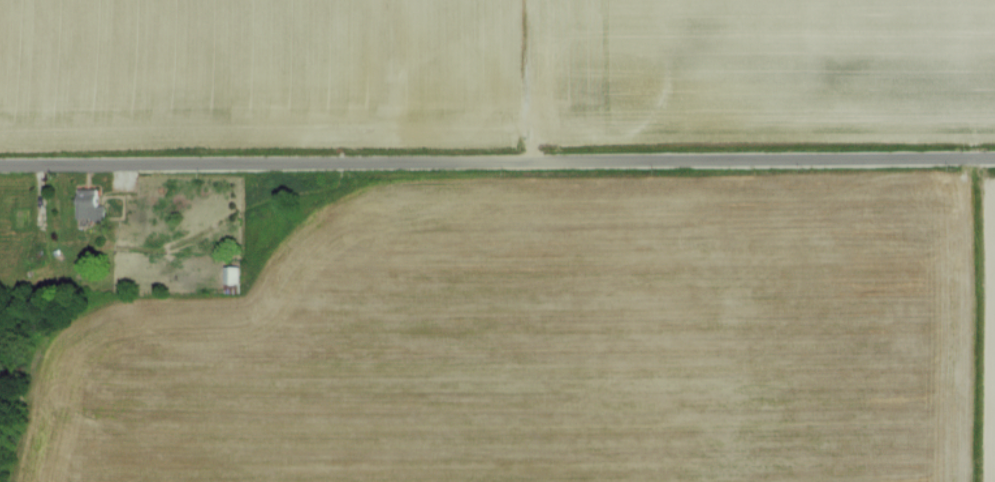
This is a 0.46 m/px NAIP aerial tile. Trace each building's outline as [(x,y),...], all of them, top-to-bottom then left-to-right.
[(95,188),(75,188),(76,218),(103,217),(103,205),(95,205),(95,188)]
